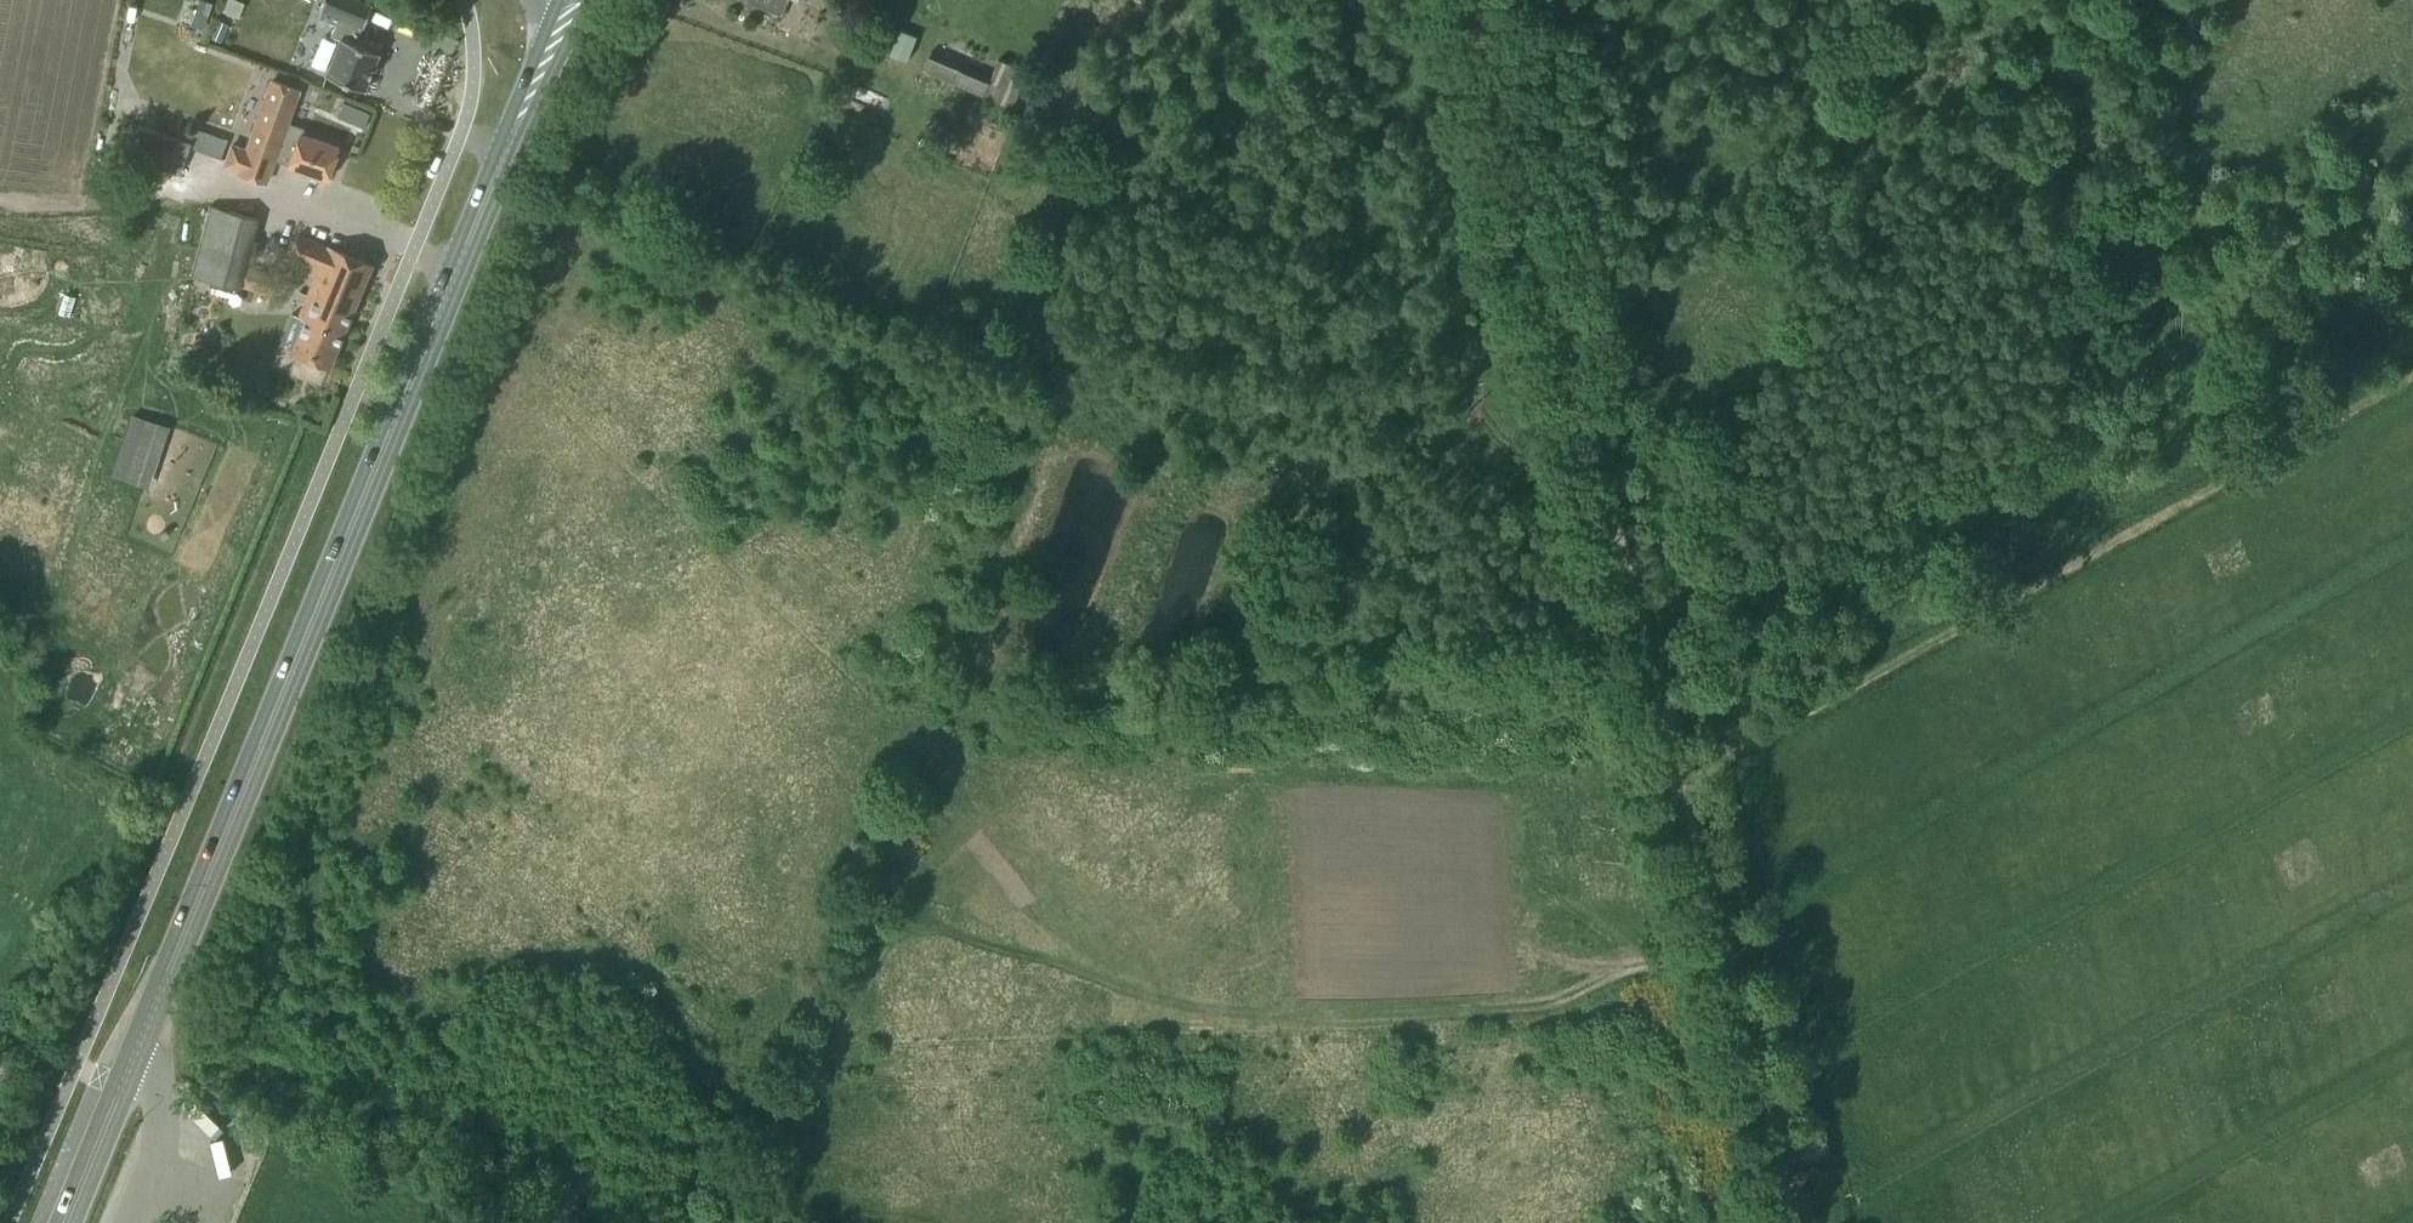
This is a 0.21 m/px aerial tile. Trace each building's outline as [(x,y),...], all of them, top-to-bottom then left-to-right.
[(340,38),(326,74),(364,89),(379,52),(355,43),(362,25),(363,26),(371,5),(359,0),(323,0),(320,8),(321,9),(318,17),(334,24),(330,34),(340,38)] [(782,14),(787,0),(747,0),(782,14)] [(228,24),(217,20),(210,37),(221,41),(228,24)] [(889,52),(907,59),(916,35),(898,29),(889,52)] [(991,76),(930,51),(923,70),(1012,106),(1026,71),(997,59),(991,76)] [(300,133),(286,125),(299,89),(271,80),(246,148),(230,142),(223,166),(266,182),(273,159),(289,163),(289,165),(327,178),(339,147),(300,133)] [(356,108),(350,123),(363,128),(369,114),(356,108)] [(128,153),(181,171),(189,147),(191,142),(138,124),(128,153)] [(191,142),(189,147),(221,159),(225,148),(193,136),(191,142)] [(192,275),(239,288),(259,219),(212,206),(192,275)] [(299,315),(304,317),(291,351),(329,366),(371,264),(328,246),(328,247),(298,235),(289,257),(316,269),(299,315)] [(242,286),(271,296),(277,276),(249,266),(242,286)] [(127,481),(149,488),(168,426),(145,419),(127,481)]
